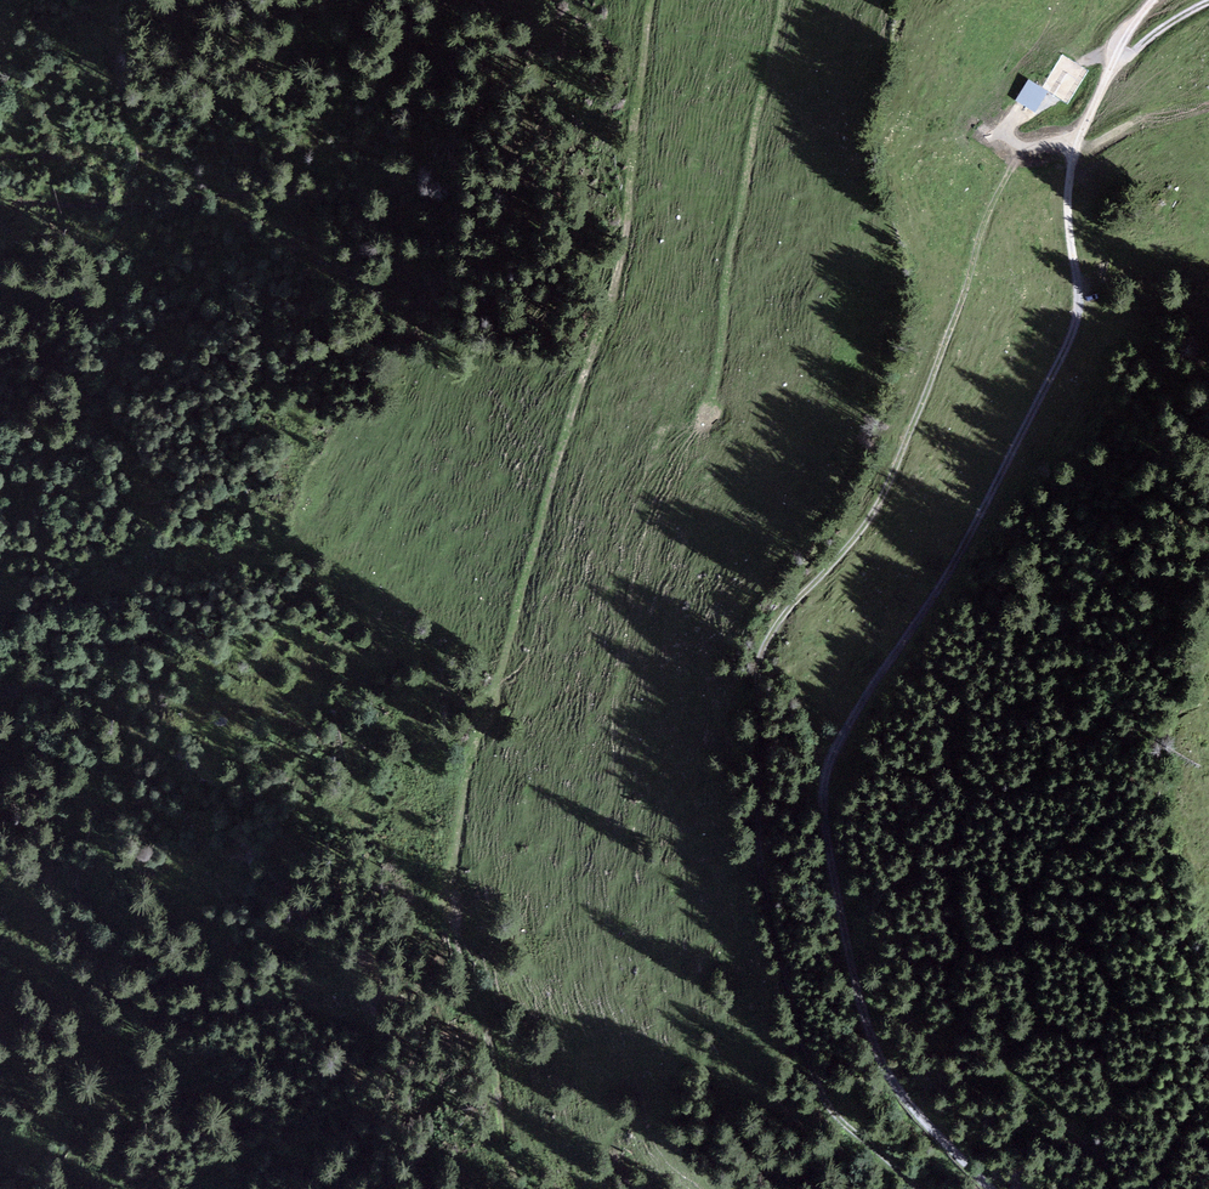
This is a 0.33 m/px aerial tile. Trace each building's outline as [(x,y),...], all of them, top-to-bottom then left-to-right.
[(1048,92),(1028,80),(1014,103),(1035,115),(1048,92)]
